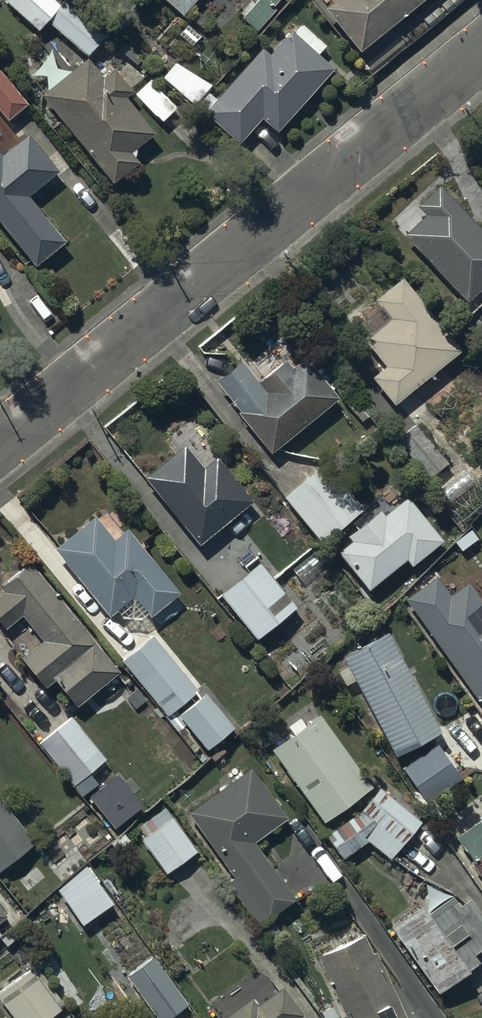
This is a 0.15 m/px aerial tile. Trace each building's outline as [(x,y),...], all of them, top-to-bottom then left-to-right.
[(86,58),(105,37),(65,0),(64,0),(59,6),(52,0),(6,0),(4,2),(37,32),(46,22),(86,58)] [(182,17),(197,0),(162,0),(182,17)] [(239,14),(241,16),(240,18),(255,33),(276,11),(272,7),(278,0),(257,0),(252,5),(250,2),(239,14)] [(323,11),(359,54),(424,0),(336,0),(323,11)] [(203,114),(238,145),(261,120),(277,134),(334,70),(317,55),(325,46),(301,25),(293,35),(290,32),(268,56),(260,49),(203,114)] [(86,60),(39,96),(111,185),(137,164),(130,154),(153,135),(125,100),(133,93),(113,69),(102,79),(86,60)] [(200,101),(207,108),(215,99),(208,93),(212,87),(175,64),(162,79),(194,107),(200,101)] [(7,122),(27,105),(0,73),(0,114),(7,122)] [(151,78),(133,95),(161,123),(178,106),(151,78)] [(34,267),(63,243),(25,197),(55,172),(27,138),(8,153),(0,143),(0,225),(34,267)] [(404,236),(467,304),(481,290),(481,232),(439,187),(417,208),(425,217),(404,236)] [(384,367),(371,379),(393,407),(461,353),(401,278),(373,302),(388,320),(362,341),(384,367)] [(218,380),(215,383),(238,412),(236,414),(269,456),(339,399),(298,350),(257,383),(240,362),(231,370),(219,355),(206,365),(218,380)] [(416,425),(396,441),(428,480),(429,480),(438,491),(457,475),(416,425)] [(184,445),(143,479),(198,548),(254,501),(217,458),(204,469),(184,445)] [(324,465),(283,499),(322,545),(363,511),(324,465)] [(351,543),(338,554),(368,591),(404,563),(410,570),(442,544),(406,499),(382,518),(378,513),(347,538),(351,543)] [(94,517),(53,551),(108,619),(133,599),(150,619),(179,594),(127,530),(114,541),(94,517)] [(0,595),(0,626),(4,631),(21,617),(41,642),(19,660),(44,690),(53,682),(75,709),(118,673),(29,564),(0,588),(0,591),(2,593),(0,595)] [(259,564),(220,598),(255,642),(296,609),(259,564)] [(440,735),(387,634),(341,658),(346,668),(338,672),(346,687),(354,682),(395,758),(440,735)] [(151,636),(121,662),(167,718),(197,691),(151,636)] [(204,694),(177,717),(206,752),(233,729),(204,694)] [(320,716),(270,752),(323,825),(373,788),(320,716)] [(106,761),(71,718),(38,745),(81,798),(97,785),(89,775),(106,761)] [(437,746),(403,769),(401,769),(425,804),(461,780),(437,746)] [(250,768),(187,815),(233,879),(226,884),(258,927),(294,901),(254,844),(287,819),(250,768)] [(360,812),(325,837),(341,860),(367,843),(390,862),(421,825),(380,790),(360,812)] [(0,801),(0,872),(36,844),(0,801)] [(173,818),(140,841),(165,876),(198,853),(173,818)] [(455,839),(481,880),(481,822),(455,839)] [(54,889),(81,927),(114,903),(86,864),(54,889)] [(390,929),(437,995),(467,974),(466,973),(478,965),(472,957),(481,950),(481,918),(469,899),(458,907),(451,897),(426,915),(421,907),(390,929)] [(316,958),(344,1017),(405,1017),(376,954),(371,954),(363,935),(335,949),(329,937),(315,944),(321,955),(316,958)] [(119,988),(140,1017),(169,1017),(187,1005),(152,956),(125,976),(128,981),(119,988)] [(0,992),(0,1002),(11,1017),(52,1017),(61,1011),(59,1008),(64,1004),(35,965),(0,992)] [(224,1017),(301,1017),(303,1016),(282,987),(256,1006),(250,999),(224,1017)]
